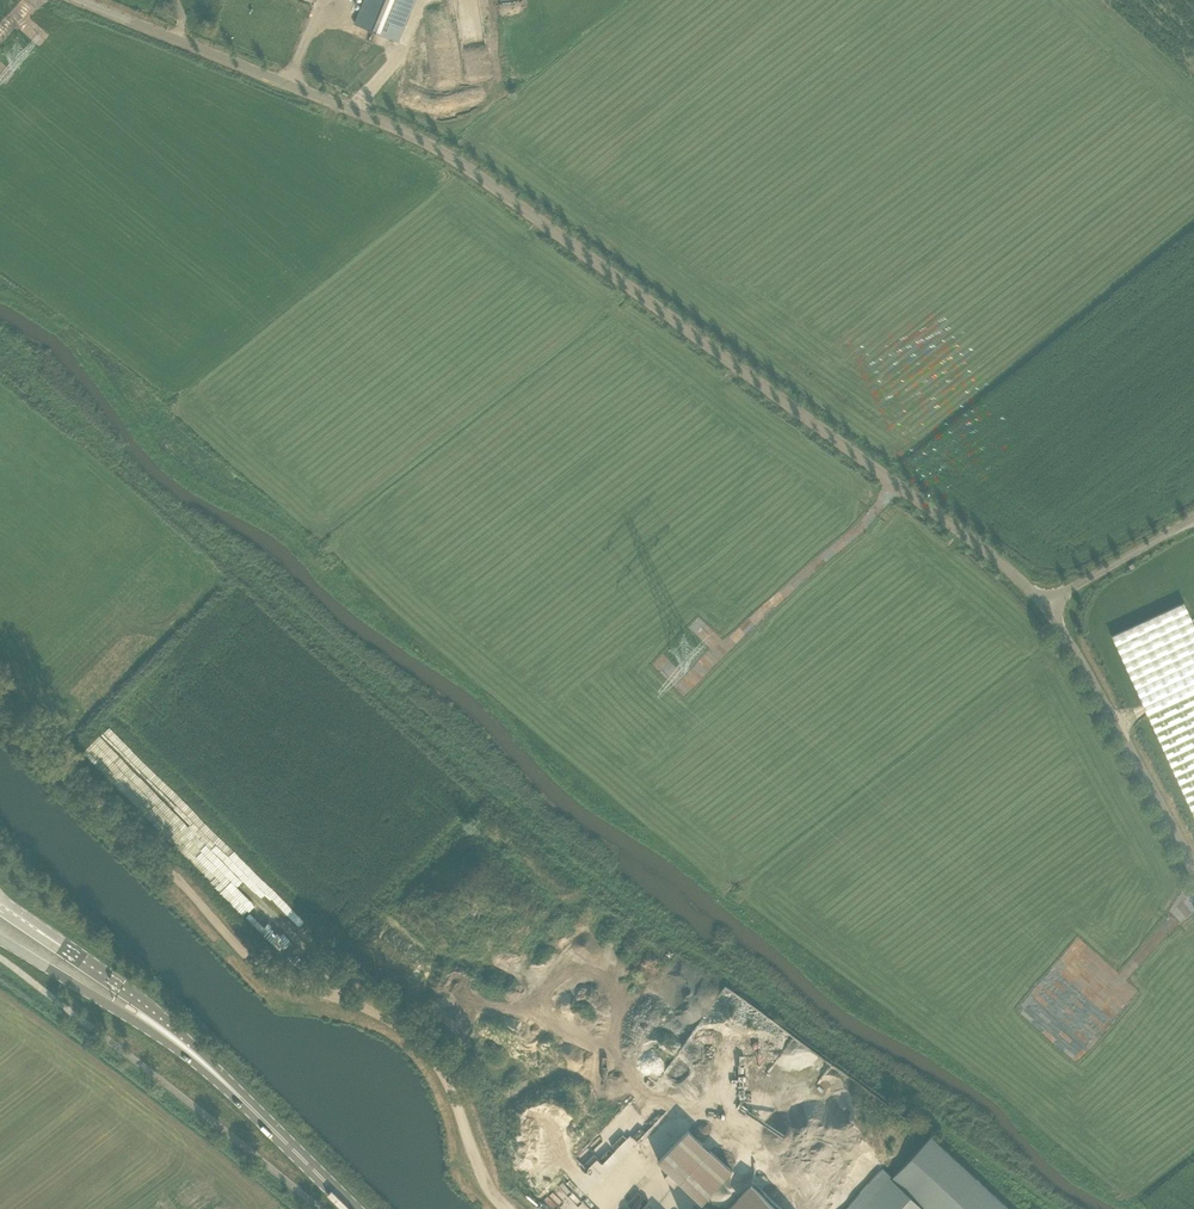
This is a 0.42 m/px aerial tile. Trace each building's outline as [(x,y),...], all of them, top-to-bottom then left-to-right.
[(355,23),(388,37),(397,41),(402,29),(414,0),(365,0),(355,23)] [(1112,635),(1120,652),(1131,678),(1193,815),(1193,624),(1184,602),(1112,635)] [(701,1202),(710,1194),(732,1171),(688,1129),(658,1161),(701,1202)] [(930,1136),(892,1178),(927,1208),(1010,1208),(930,1136)] [(891,1176),(882,1168),(845,1208),(924,1208),(889,1177),(891,1176)] [(751,1185),(728,1208),(776,1208),(751,1185)]
